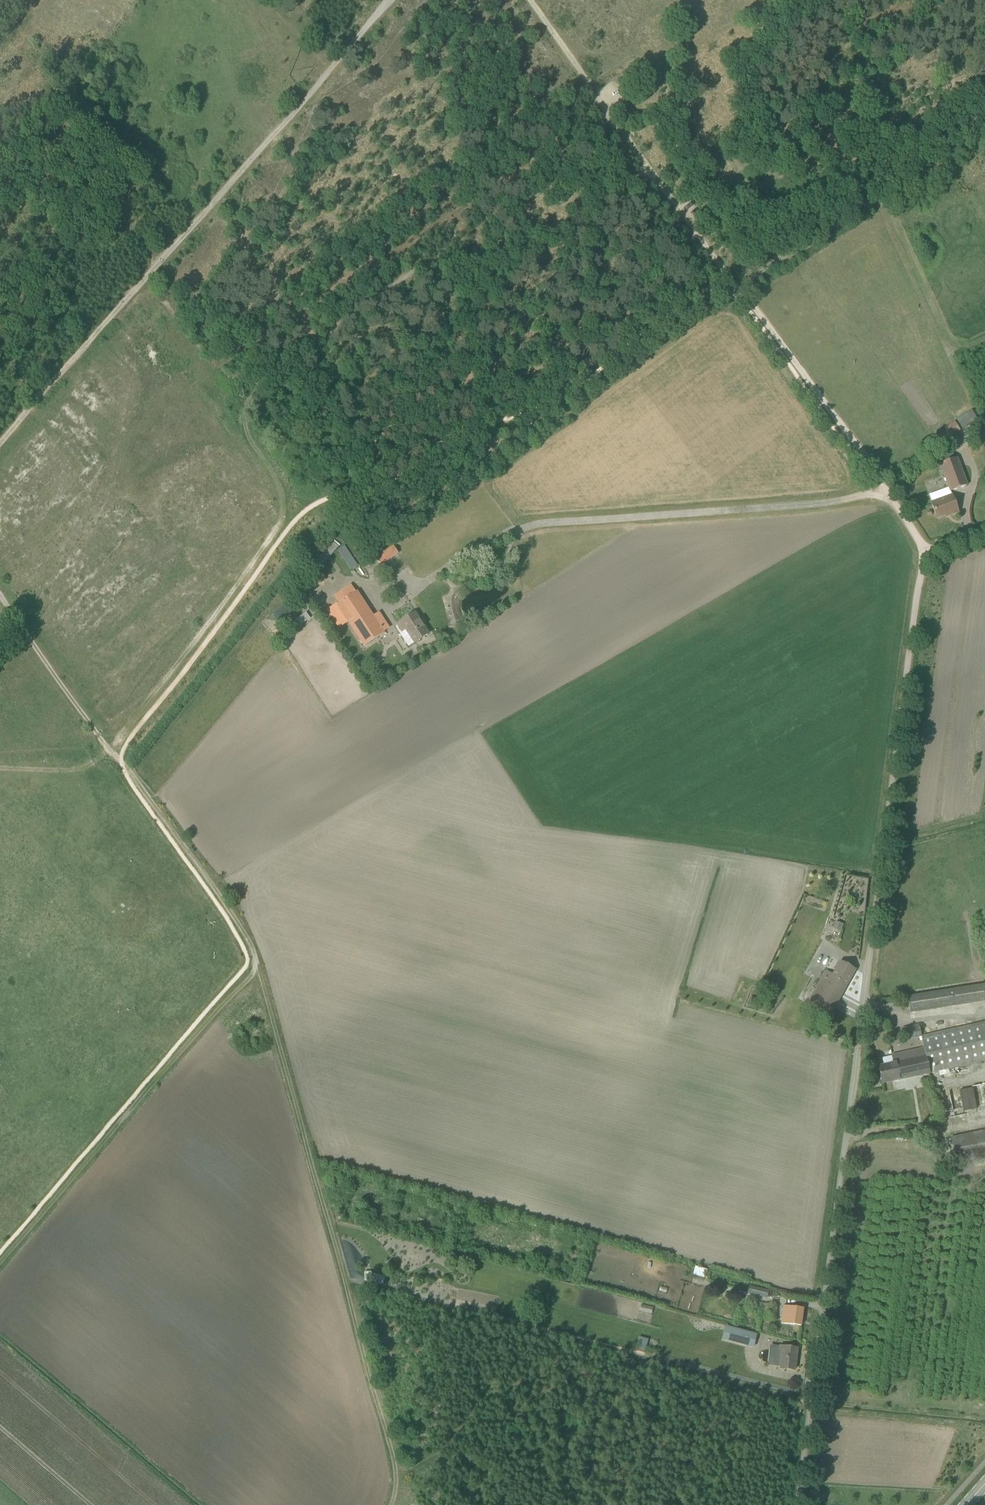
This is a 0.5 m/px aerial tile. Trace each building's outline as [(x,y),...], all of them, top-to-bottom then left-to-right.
[(955,421),(944,428),(950,437),(961,431),(955,421)] [(939,458),(941,464),(951,491),(967,486),(958,458),(955,459),(951,448),(945,450),(947,455),(939,458)] [(950,515),(958,512),(952,494),(931,502),(937,518),(950,514),(950,515)] [(334,540),(318,557),(324,563),(340,546),(334,540)] [(351,569),(358,565),(345,545),(338,549),(351,569)] [(393,547),(376,558),(380,565),(398,553),(393,547)] [(306,580),(311,587),(324,579),(319,572),(306,580)] [(384,633),(384,632),(373,616),(357,591),(355,592),(351,586),(335,597),(339,603),(337,604),(327,611),(338,628),(348,621),(364,646),(384,633)] [(298,603),(304,599),(298,589),(291,593),(298,603)] [(288,602),(272,612),(278,622),(295,611),(288,602)] [(306,612),(294,622),(298,628),(311,618),(306,612)] [(409,647),(429,633),(415,613),(398,624),(403,632),(400,634),(409,647)] [(279,645),(291,636),(284,627),(272,636),(279,645)] [(841,931),(844,924),(836,921),(834,929),(841,931)] [(826,972),(807,1005),(829,1017),(856,969),(841,961),(833,976),(826,972)] [(910,1013),(984,1001),(984,985),(908,996),(910,1013)] [(924,1049),(929,1073),(984,1061),(984,1022),(921,1036),(924,1049)] [(904,1037),(921,1033),(919,1024),(902,1028),(904,1037)] [(882,1083),(929,1073),(924,1049),(892,1056),(882,1058),(884,1065),(878,1066),(882,1083)] [(941,1093),(947,1119),(984,1110),(984,1084),(941,1093)] [(956,1163),(984,1157),(984,1130),(951,1138),(956,1163)] [(369,1251),(361,1251),(362,1267),(370,1266),(369,1251)] [(705,1278),(707,1270),(695,1266),(693,1274),(705,1278)] [(384,1284),(385,1275),(373,1273),(372,1282),(384,1284)] [(768,1291),(755,1288),(749,1286),(748,1294),(767,1298),(768,1291)] [(775,1304),(763,1303),(762,1317),(773,1318),(775,1304)] [(652,1313),(653,1306),(641,1305),(640,1311),(652,1313)] [(782,1306),(780,1323),(801,1326),(803,1308),(782,1306)] [(754,1348),(754,1347),(755,1344),(757,1334),(726,1326),(723,1340),(754,1348)] [(638,1338),(635,1350),(644,1353),(648,1340),(638,1338)] [(797,1348),(780,1346),(779,1349),(776,1348),(773,1366),(779,1367),(779,1368),(794,1370),(797,1348)]
